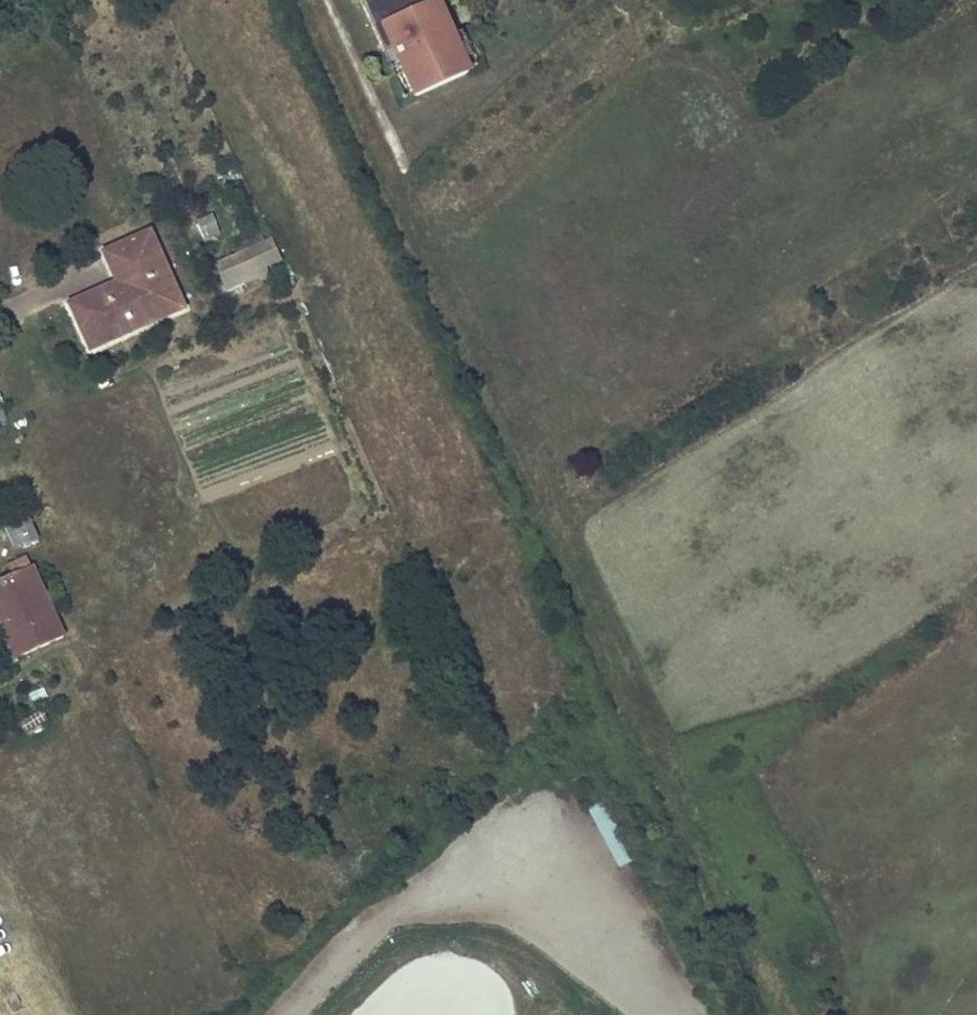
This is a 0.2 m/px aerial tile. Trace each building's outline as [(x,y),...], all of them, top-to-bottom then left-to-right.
[(433,0),(363,0),(357,3),(381,57),(390,53),(412,101),(465,76),(449,41),(451,40),(433,0)] [(208,241),(222,234),(213,214),(198,221),(208,241)] [(112,295),(108,288),(72,304),(90,346),(180,306),(148,234),(106,252),(119,283),(122,290),(112,295)] [(271,237),(269,238),(278,260),(280,259),(271,237)] [(278,260),(269,238),(217,262),(226,284),(278,260)] [(119,283),(108,288),(112,295),(122,290),(119,283)] [(9,545),(35,543),(33,519),(7,521),(9,545)] [(29,567),(25,556),(5,565),(10,576),(29,567)] [(21,656),(62,638),(29,567),(10,576),(0,580),(0,609),(21,656)] [(14,659),(21,656),(0,609),(0,628),(14,659)] [(585,772),(569,780),(592,824),(608,815),(585,772)]
